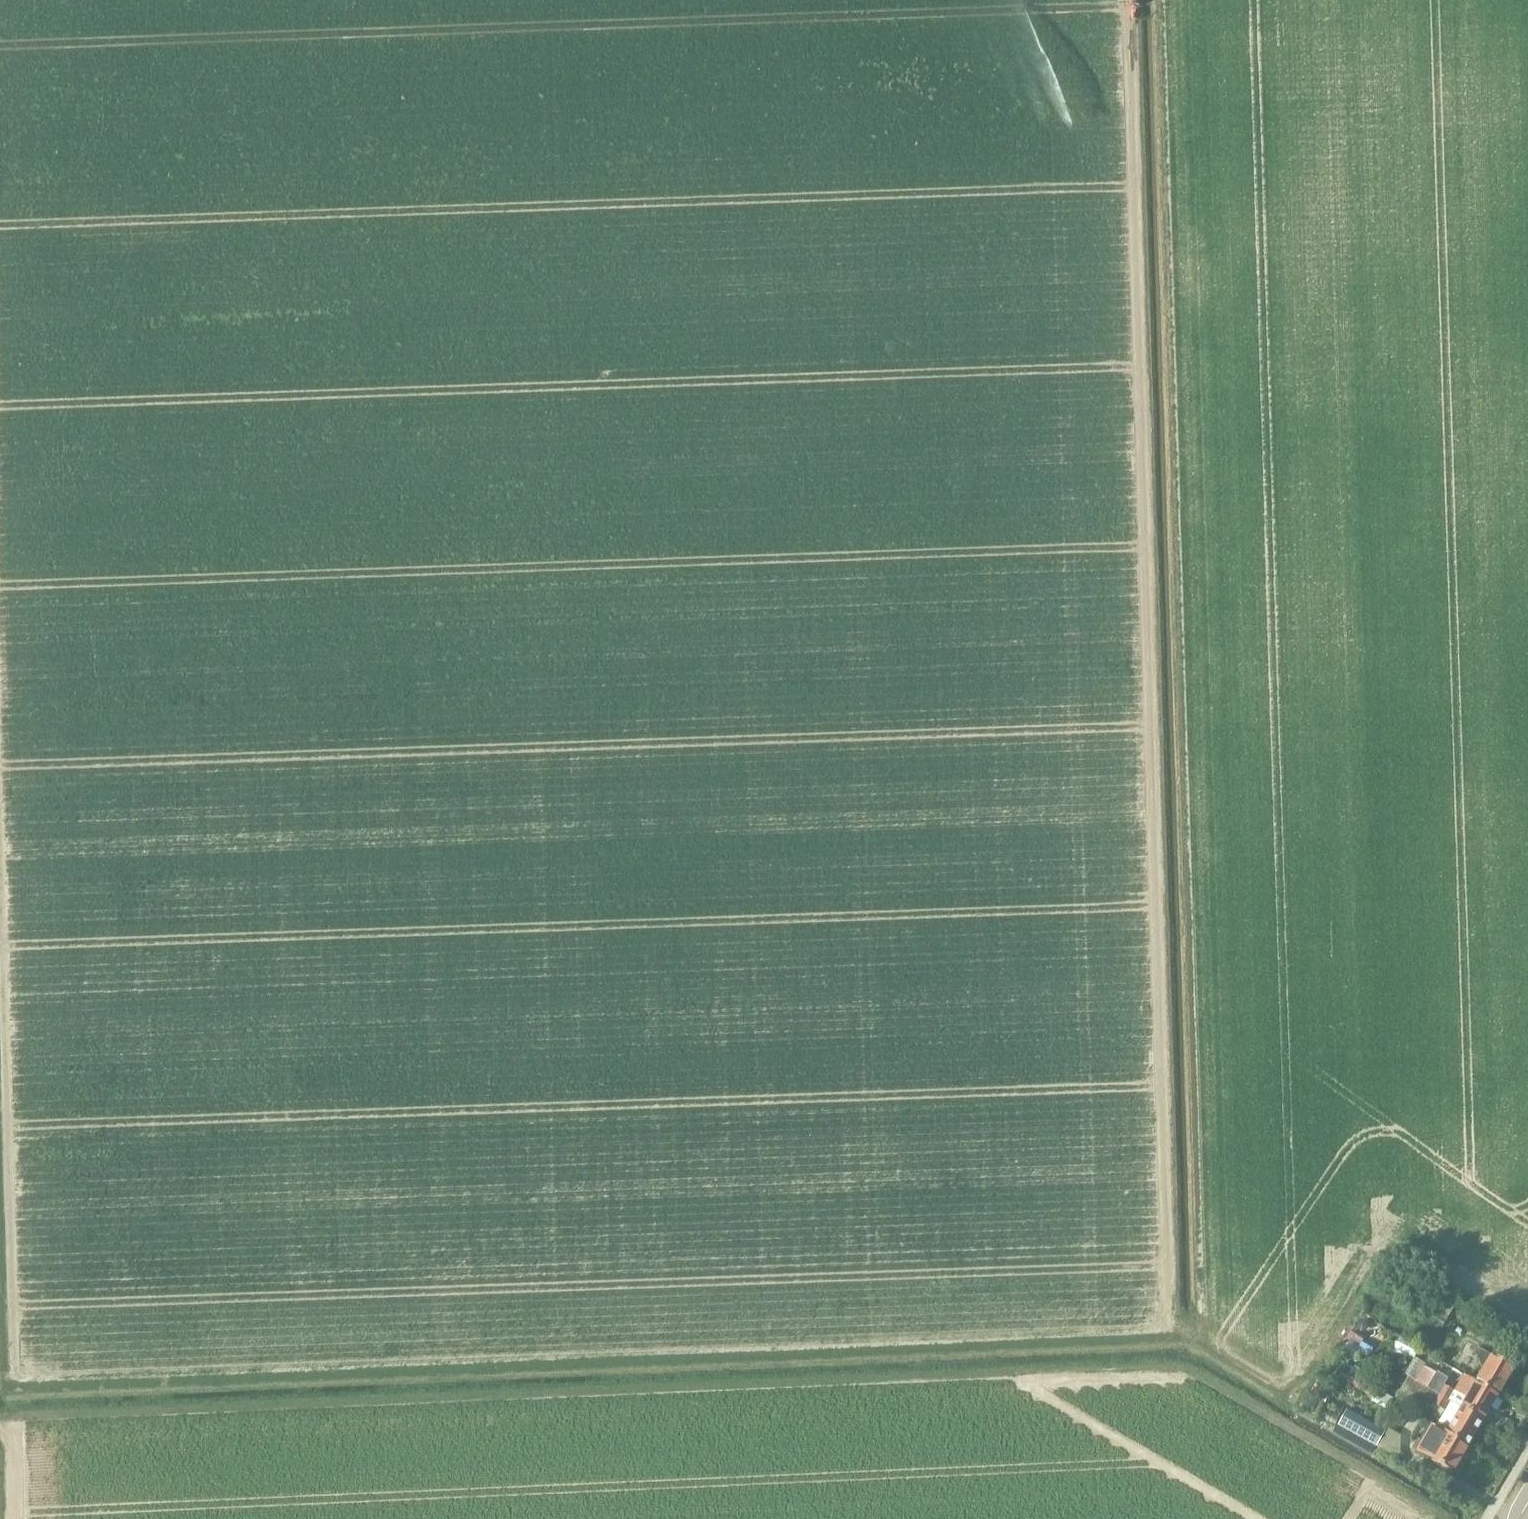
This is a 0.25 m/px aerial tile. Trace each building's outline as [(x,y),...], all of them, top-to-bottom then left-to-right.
[(1425,1305),(1418,1316),(1440,1328),(1446,1318),(1425,1305)] [(1497,1394),(1513,1368),(1482,1351),(1478,1359),(1482,1369),(1475,1381),(1497,1394)] [(1436,1372),(1427,1388),(1430,1389),(1429,1390),(1482,1420),(1497,1394),(1475,1381),(1463,1374),(1454,1391),(1443,1385),(1447,1378),(1436,1372)] [(1467,1446),(1482,1420),(1429,1390),(1423,1401),(1430,1406),(1432,1404),(1443,1410),(1443,1411),(1454,1417),(1445,1433),(1467,1446)] [(1346,1409),(1338,1424),(1374,1445),(1383,1430),(1346,1409)] [(1467,1446),(1445,1433),(1430,1424),(1414,1451),(1452,1473),(1467,1446)]
